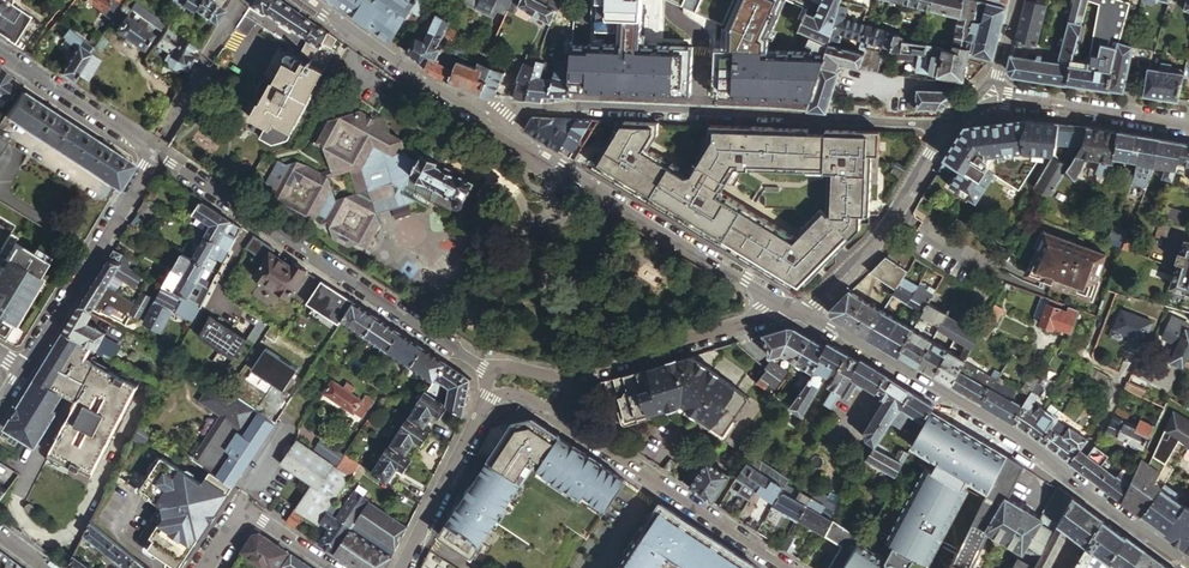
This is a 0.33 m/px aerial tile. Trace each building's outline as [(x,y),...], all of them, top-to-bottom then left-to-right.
[(45,25),(10,2),(11,0),(0,0),(0,34),(25,50),(45,25)] [(115,15),(120,7),(112,0),(111,1),(109,0),(86,0),(89,2),(90,2),(103,11),(106,9),(115,15)] [(222,10),(209,0),(171,0),(171,1),(177,5),(181,4),(194,11),(195,9),(214,23),(222,10)] [(328,33),(281,0),(253,0),(234,29),(246,36),(255,22),(289,44),(300,51),(293,65),(284,60),(269,84),(260,100),(258,99),(249,116),(264,125),(258,136),(270,142),(271,143),(287,137),(290,131),(300,135),(331,79),(319,73),(322,67),(321,67),(331,48),(330,47),(336,38),(328,33)] [(390,40),(399,28),(410,10),(415,2),(412,0),(333,0),(390,40)] [(410,10),(418,16),(430,0),(416,0),(415,2),(410,10)] [(511,0),(463,0),(463,1),(493,16),(496,9),(505,13),(507,7),(511,0)] [(517,5),(549,22),(550,20),(554,8),(539,0),(511,0),(507,7),(514,11),(517,5)] [(555,4),(566,10),(571,0),(557,0),(555,4)] [(596,31),(618,32),(618,18),(639,19),(639,15),(647,15),(647,0),(597,0),(596,31)] [(723,25),(734,0),(666,0),(723,25)] [(776,50),(777,39),(793,2),(788,0),(734,0),(723,25),(727,27),(726,49),(776,50)] [(814,16),(805,12),(797,29),(803,32),(810,35),(821,40),(828,42),(829,38),(839,4),(840,0),(821,0),(814,16)] [(932,0),(903,0),(902,2),(929,9),(932,0)] [(969,49),(973,24),(975,15),(978,0),(976,0),(932,0),(929,9),(958,16),(954,46),(969,49)] [(973,24),(969,49),(974,50),(973,53),(992,57),(996,44),(1005,8),(978,0),(975,15),(983,17),(981,26),(973,24)] [(1060,59),(1059,63),(1041,61),(1042,56),(1037,55),(1037,60),(1012,56),(1008,69),(1011,74),(1067,82),(1070,62),(1081,23),(1087,0),(1074,0),(1060,59)] [(1015,44),(1022,45),(1023,41),(1037,45),(1047,6),(1041,4),(1039,0),(1037,0),(1026,0),(1015,44)] [(1108,89),(1111,70),(1118,41),(1121,32),(1129,2),(1122,0),(1092,0),(1099,2),(1086,67),(1077,65),(1084,24),(1081,23),(1070,62),(1067,82),(1108,89)] [(865,11),(866,6),(854,2),(853,5),(861,7),(860,9),(865,11)] [(566,10),(555,4),(554,8),(550,20),(570,30),(570,12),(566,10)] [(837,41),(840,32),(862,38),(865,27),(843,22),(847,7),(839,4),(829,38),(837,41)] [(157,30),(156,30),(130,10),(116,31),(142,50),(157,30)] [(417,36),(406,51),(420,61),(424,56),(434,61),(443,49),(440,48),(444,39),(452,23),(437,14),(424,41),(417,36)] [(662,94),(690,95),(692,47),(639,45),(641,19),(639,19),(618,18),(618,32),(617,45),(589,43),(589,46),(570,45),(570,66),(570,78),(571,90),(662,94)] [(898,18),(896,26),(906,30),(909,21),(898,18)] [(458,25),(452,23),(444,39),(450,42),(458,25)] [(157,30),(162,34),(166,28),(160,24),(156,30),(157,30)] [(925,25),(923,30),(922,35),(940,41),(943,31),(925,25)] [(865,27),(862,38),(891,45),(893,34),(865,27)] [(162,34),(154,45),(169,54),(169,55),(180,61),(181,60),(189,64),(197,51),(193,49),(167,28),(166,28),(162,34)] [(1138,37),(1121,32),(1118,41),(1133,46),(1136,46),(1138,37)] [(893,34),(891,45),(890,48),(901,50),(902,41),(899,40),(900,35),(893,34)] [(726,49),(714,48),(712,96),(763,98),(790,99),(811,100),(823,58),(827,44),(810,35),(805,44),(811,47),(809,52),(776,50),(726,49)] [(80,66),(94,46),(83,37),(78,45),(76,44),(57,72),(70,80),(80,66)] [(902,41),(901,50),(911,51),(925,53),(926,45),(902,41)] [(1133,46),(1118,41),(1111,70),(1108,89),(1123,91),(1130,57),(1138,58),(1138,64),(1139,66),(1149,68),(1149,64),(1151,50),(1136,46),(1133,46)] [(823,58),(811,100),(808,109),(827,111),(839,70),(837,70),(840,62),(859,68),(864,53),(836,44),(828,42),(827,44),(823,58)] [(285,58),(284,60),(293,65),(300,51),(289,44),(282,57),(285,58)] [(445,45),(443,49),(447,51),(461,56),(464,50),(452,46),(450,47),(445,45)] [(939,47),(926,45),(925,53),(941,56),(942,49),(939,47)] [(104,53),(94,46),(80,66),(90,72),(104,53)] [(866,46),(864,53),(859,68),(859,69),(876,71),(877,64),(870,63),(872,54),(879,55),(880,49),(866,46)] [(941,56),(938,74),(963,78),(969,49),(954,46),(953,52),(951,50),(942,49),(941,56)] [(527,62),(536,65),(538,59),(541,50),(532,47),(527,62)] [(447,51),(443,49),(434,61),(424,56),(420,61),(418,64),(440,78),(449,82),(455,65),(449,62),(441,59),(447,51)] [(461,56),(473,61),(475,55),(464,50),(461,56)] [(1163,53),(1151,50),(1149,64),(1161,65),(1163,53)] [(941,56),(925,53),(911,51),(909,60),(918,62),(916,70),(938,74),(941,56)] [(186,71),(189,64),(181,60),(180,61),(169,55),(166,60),(168,65),(175,69),(180,68),(186,71)] [(490,67),(477,62),(475,68),(450,59),(449,62),(455,65),(449,82),(480,93),(490,67)] [(538,59),(536,65),(531,82),(526,99),(541,101),(543,97),(548,97),(552,80),(538,75),(543,60),(538,59)] [(531,82),(536,65),(527,62),(523,61),(517,78),(531,82)] [(480,93),(495,95),(505,68),(498,66),(496,69),(490,67),(480,93)] [(554,74),(552,80),(548,97),(572,97),(571,90),(570,78),(570,66),(564,66),(563,77),(554,74)] [(1163,70),(1149,68),(1144,94),(1178,99),(1185,73),(1183,73),(1183,71),(1182,70),(1172,68),(1170,69),(1170,71),(1163,70)] [(10,107),(22,90),(7,80),(9,75),(0,69),(0,95),(6,99),(3,103),(10,107)] [(514,77),(509,97),(526,99),(531,82),(517,78),(514,77)] [(260,100),(269,84),(262,79),(256,90),(255,93),(255,95),(255,97),(257,98),(258,99),(260,100)] [(952,90),(916,89),(915,103),(907,103),(907,108),(936,109),(948,104),(956,96),(956,95),(956,94),(956,93),(956,92),(955,92),(955,91),(954,90),(952,90)] [(5,115),(117,188),(133,163),(22,90),(10,107),(5,115)] [(269,195),(277,199),(289,195),(303,203),(306,215),(314,219),(317,214),(324,218),(321,223),(329,227),(341,223),(355,231),(358,243),(366,248),(379,225),(376,214),(372,202),(395,195),(399,188),(403,190),(411,176),(414,178),(415,180),(420,183),(422,182),(425,184),(426,183),(427,185),(436,191),(439,191),(442,193),(452,198),(454,199),(453,201),(453,204),(455,206),(457,207),(459,207),(461,206),(463,205),(464,202),(463,200),(468,193),(469,193),(474,183),(473,182),(461,175),(459,177),(453,174),(453,173),(452,172),(452,171),(453,168),(447,165),(446,166),(424,155),(422,154),(421,156),(420,156),(417,162),(406,155),(402,139),(389,132),(384,116),(375,118),(360,110),(330,120),(318,143),(325,147),(331,169),(318,172),(297,161),(285,164),(278,160),(265,183),(273,187),(269,195)] [(542,141),(559,151),(576,118),(531,117),(524,130),(542,141)] [(562,152),(569,157),(592,119),(576,118),(559,151),(562,152)] [(669,163),(667,166),(658,161),(660,157),(646,149),(655,134),(656,122),(622,120),(616,130),(612,128),(591,163),(637,191),(640,187),(659,199),(657,203),(669,211),(671,207),(685,215),(682,219),(705,232),(707,228),(724,238),(742,250),(740,253),(792,285),(794,281),(798,283),(801,280),(804,284),(860,227),(860,213),(870,213),(871,183),(878,184),(880,131),(825,129),(825,134),(807,133),(808,128),(709,124),(708,136),(693,161),(697,163),(689,175),(683,176),(675,171),(677,168),(669,163)] [(612,120),(612,128),(616,130),(622,120),(612,120)] [(1056,153),(1056,145),(1059,124),(1028,121),(967,127),(947,157),(942,167),(963,167),(952,184),(977,200),(993,174),(1019,190),(1039,158),(1044,158),(1045,152),(1056,153)] [(1088,127),(1059,124),(1056,145),(1069,147),(1061,159),(1071,165),(1085,144),(1088,127)] [(1113,131),(1088,127),(1085,144),(1071,165),(1067,172),(1076,179),(1086,157),(1102,160),(1098,173),(1105,177),(1114,161),(1109,161),(1113,131)] [(1134,147),(1136,135),(1113,131),(1109,161),(1114,161),(1115,155),(1137,159),(1139,148),(1134,147)] [(1151,166),(1160,140),(1136,135),(1134,147),(1139,148),(1137,159),(1136,164),(1140,165),(1140,166),(1150,169),(1151,166)] [(9,144),(0,138),(0,157),(9,144)] [(1173,181),(1178,164),(1184,144),(1160,140),(1151,166),(1165,171),(1163,177),(1173,181)] [(1184,144),(1178,164),(1188,166),(1188,144),(1184,144)] [(1061,159),(1055,156),(1036,186),(1053,196),(1059,184),(1067,172),(1071,165),(1061,159)] [(669,163),(660,157),(658,161),(667,166),(669,163)] [(686,172),(677,168),(675,171),(683,176),(689,175),(697,163),(693,161),(686,172)] [(429,208),(439,191),(436,191),(427,185),(426,183),(425,184),(422,182),(420,183),(415,180),(414,178),(411,176),(403,190),(399,188),(395,195),(372,202),(376,214),(416,201),(429,208)] [(637,191),(657,203),(659,199),(640,187),(637,191)] [(294,219),(306,215),(303,203),(289,195),(277,199),(281,211),(294,219)] [(143,201),(137,211),(149,219),(156,208),(143,201)] [(240,228),(200,202),(192,213),(207,222),(201,232),(201,233),(201,234),(202,234),(202,235),(204,236),(203,237),(214,243),(222,247),(228,251),(233,241),(240,228)] [(669,211),(682,219),(685,215),(671,207),(669,211)] [(836,215),(831,211),(827,215),(831,220),(836,215)] [(1094,219),(1083,212),(1073,230),(1085,234),(1094,219)] [(346,247),(358,243),(355,231),(341,223),(329,227),(333,240),(346,247)] [(128,226),(122,235),(138,243),(143,234),(128,226)] [(707,228),(705,232),(721,242),(724,238),(707,228)] [(1037,247),(1042,248),(1048,232),(1044,231),(1037,247)] [(1042,248),(1032,274),(1052,281),(1051,284),(1060,287),(1062,285),(1071,288),(1080,292),(1091,296),(1098,279),(1107,255),(1048,232),(1042,248)] [(252,236),(245,248),(255,255),(251,260),(260,265),(254,276),(287,298),(305,271),(294,264),(291,268),(269,254),(272,249),(252,236)] [(214,243),(203,237),(191,259),(205,267),(209,270),(216,274),(228,251),(222,247),(214,262),(207,257),(214,243)] [(1170,287),(1188,293),(1188,241),(1186,240),(1170,287)] [(15,242),(0,266),(0,323),(10,321),(13,323),(40,279),(38,277),(47,262),(15,242)] [(112,251),(108,258),(132,270),(136,263),(112,251)] [(196,283),(205,267),(191,259),(181,253),(171,270),(196,283)] [(908,269),(886,256),(870,271),(896,288),(903,277),(908,269)] [(108,258),(94,280),(106,287),(117,269),(128,276),(132,270),(108,258)] [(201,305),(208,290),(201,286),(196,283),(171,270),(162,286),(179,294),(195,302),(201,305)] [(208,290),(216,274),(209,270),(201,286),(208,290)] [(318,280),(305,271),(292,291),(305,300),(318,280)] [(896,288),(892,294),(908,303),(918,286),(903,277),(896,288)] [(1106,282),(1098,279),(1091,296),(1080,292),(1079,296),(1098,304),(1106,282)] [(94,280),(78,307),(89,313),(104,290),(106,287),(94,280)] [(352,302),(319,280),(306,300),(339,323),(352,302)] [(1069,293),(1071,288),(1062,285),(1060,287),(1051,284),(1050,286),(1069,293)] [(179,294),(162,286),(149,310),(158,315),(161,309),(169,313),(179,294)] [(928,303),(935,290),(930,286),(928,291),(918,286),(908,303),(923,312),(928,303)] [(832,315),(867,336),(882,310),(849,292),(831,309),(832,315)] [(143,309),(149,298),(140,293),(135,301),(140,303),(138,306),(143,309)] [(196,315),(201,305),(195,302),(190,312),(196,315)] [(340,321),(363,336),(376,317),(353,302),(340,321)] [(928,303),(923,312),(916,324),(913,329),(899,355),(918,366),(932,341),(938,329),(945,316),(946,313),(928,303)] [(138,318),(141,312),(136,310),(138,306),(134,304),(129,313),(138,318)] [(993,304),(984,321),(992,325),(1001,308),(993,304)] [(1079,309),(1069,305),(1067,311),(1047,304),(1040,324),(1053,329),(1054,326),(1057,327),(1070,332),(1079,309)] [(78,307),(62,333),(94,350),(103,354),(108,345),(100,341),(104,334),(85,324),(91,314),(89,313),(78,307)] [(159,332),(169,313),(161,309),(158,315),(149,310),(142,323),(159,332)] [(1120,309),(1112,328),(1144,341),(1151,322),(1120,309)] [(898,320),(882,310),(867,336),(883,345),(898,320)] [(247,335),(209,311),(195,333),(233,356),(247,335)] [(954,339),(961,325),(945,316),(938,329),(954,339)] [(1188,353),(1188,331),(1186,329),(1188,324),(1171,316),(1161,336),(1178,345),(1171,360),(1183,366),(1188,353)] [(376,317),(363,336),(386,351),(398,332),(376,317)] [(883,345),(899,355),(913,329),(910,327),(898,320),(883,345)] [(3,338),(13,323),(10,321),(0,323),(0,336),(3,338)] [(977,335),(961,325),(954,339),(965,345),(958,357),(948,350),(935,376),(951,385),(964,360),(977,335)] [(770,356),(781,353),(794,327),(789,326),(764,334),(770,356)] [(781,353),(796,362),(811,338),(794,327),(781,353)] [(422,348),(398,332),(386,351),(410,366),(422,348)] [(62,333),(17,405),(49,422),(54,413),(52,412),(62,395),(73,400),(71,405),(72,408),(62,427),(65,429),(65,430),(104,449),(137,385),(89,360),(94,350),(62,333)] [(154,373),(166,352),(163,350),(139,338),(125,365),(152,378),(154,373)] [(813,372),(815,367),(825,347),(811,338),(796,362),(813,372)] [(1059,345),(1073,353),(1077,346),(1063,338),(1059,345)] [(949,347),(953,341),(950,339),(947,340),(945,345),(949,347)] [(918,366),(935,376),(948,350),(932,341),(918,366)] [(167,343),(163,350),(166,352),(169,353),(175,356),(179,348),(167,343)] [(828,380),(831,381),(848,355),(827,343),(825,347),(815,367),(825,373),(830,376),(828,379),(828,380)] [(109,344),(108,345),(103,354),(112,359),(118,349),(109,344)] [(422,348),(410,366),(432,381),(445,363),(422,348)] [(157,375),(169,353),(166,352),(154,373),(157,375)] [(1039,378),(1043,372),(1011,354),(996,379),(1001,383),(1011,367),(1022,368),(1039,378)] [(690,355),(613,378),(624,417),(681,401),(724,432),(749,398),(690,355)] [(839,394),(859,362),(848,355),(831,381),(829,384),(829,385),(834,388),(824,404),(830,408),(839,394)] [(773,358),(765,368),(768,370),(762,376),(766,379),(775,386),(786,370),(773,358)] [(860,359),(859,362),(839,394),(846,399),(856,384),(859,380),(864,383),(877,391),(887,376),(860,359)] [(951,385),(981,403),(996,379),(964,360),(951,385)] [(470,379),(445,363),(432,381),(428,387),(435,391),(441,384),(447,389),(470,379)] [(825,373),(815,367),(813,372),(808,381),(808,382),(799,393),(789,406),(801,414),(825,373)] [(355,375),(345,368),(341,374),(351,381),(355,375)] [(1110,377),(1098,371),(1105,403),(1108,403),(1113,393),(1110,377)] [(1030,394),(1036,383),(1038,380),(1030,375),(1021,390),(1030,394)] [(793,389),(799,393),(808,382),(808,381),(799,376),(793,385),(795,386),(793,389)] [(877,391),(882,394),(892,379),(887,376),(877,391)] [(341,388),(328,379),(320,391),(361,419),(369,407),(357,399),(349,394),(353,388),(345,383),(341,388)] [(462,416),(470,379),(447,389),(445,405),(447,406),(462,416)] [(901,407),(912,392),(892,379),(882,394),(881,395),(888,399),(901,407)] [(981,403),(1014,422),(1022,407),(1010,399),(1014,392),(1015,391),(1001,383),(996,379),(981,403)] [(1124,389),(1142,397),(1146,388),(1128,380),(1124,389)] [(211,381),(198,402),(219,416),(223,419),(207,443),(203,440),(191,459),(209,472),(232,486),(243,470),(241,468),(241,467),(241,466),(240,463),(240,462),(240,461),(240,460),(240,459),(240,458),(240,456),(241,455),(241,454),(242,452),(242,451),(243,450),(244,449),(245,447),(246,446),(248,444),(249,443),(251,442),(253,441),(255,441),(257,440),(260,440),(262,440),(273,423),(211,381)] [(1022,427),(1027,430),(1037,416),(1040,418),(1046,410),(1039,405),(1038,407),(1035,405),(1036,403),(1034,401),(1042,387),(1036,383),(1030,394),(1027,400),(1022,407),(1014,422),(1022,427)] [(1154,402),(1160,389),(1153,386),(1147,399),(1154,402)] [(428,387),(425,392),(432,397),(435,391),(428,387)] [(1027,400),(1030,394),(1021,390),(1019,388),(1017,387),(1015,391),(1014,392),(1027,400)] [(1164,407),(1169,394),(1162,390),(1156,403),(1164,407)] [(432,397),(425,392),(407,419),(422,428),(432,414),(439,419),(447,406),(445,405),(432,397)] [(934,405),(912,392),(901,407),(891,420),(900,426),(909,414),(923,422),(932,409),(934,405)] [(361,394),(357,399),(369,407),(372,402),(361,394)] [(876,441),(891,420),(901,407),(888,399),(866,436),(867,438),(874,444),(876,441)] [(17,405),(15,410),(47,426),(48,424),(49,422),(17,405)] [(782,419),(785,413),(780,409),(776,415),(782,419)] [(33,448),(47,426),(15,410),(3,429),(33,448)] [(1057,418),(1046,410),(1040,418),(1037,416),(1027,430),(1042,441),(1057,418)] [(1140,459),(1133,474),(1122,500),(1141,514),(1162,488),(1153,481),(1181,435),(1188,440),(1185,446),(1188,448),(1188,420),(1172,410),(1147,464),(1140,459)] [(203,440),(207,443),(223,419),(219,416),(203,440)] [(1111,417),(1106,430),(1145,448),(1155,426),(1140,419),(1136,428),(1120,421),(1121,419),(1118,418),(1117,420),(1111,417)] [(1042,441),(1070,462),(1079,449),(1086,440),(1064,424),(1058,434),(1053,430),(1059,420),(1057,418),(1042,441)] [(429,433),(422,428),(407,419),(389,445),(404,455),(414,441),(421,446),(429,434),(429,433)] [(522,422),(513,424),(488,461),(521,483),(533,465),(539,468),(538,470),(581,499),(583,495),(606,510),(625,481),(532,420),(522,422)] [(62,427),(59,432),(102,455),(104,449),(65,430),(65,429),(62,427)] [(59,432),(48,455),(90,477),(102,455),(59,432)] [(349,442),(354,435),(350,432),(345,439),(349,442)] [(241,468),(243,470),(252,455),(262,440),(260,440),(257,440),(255,441),(253,441),(251,442),(249,443),(248,444),(246,446),(245,447),(244,449),(243,450),(242,451),(242,452),(241,454),(241,455),(240,456),(240,458),(240,459),(240,460),(240,461),(240,462),(240,463),(241,466),(241,467),(241,468)] [(332,465),(295,440),(279,464),(309,485),(316,490),(332,465)] [(874,444),(866,458),(895,474),(906,451),(899,448),(896,452),(876,441),(874,444)] [(336,464),(340,458),(322,445),(317,452),(336,464)] [(404,455),(389,445),(370,473),(386,483),(391,475),(396,468),(403,472),(411,460),(404,455)] [(1087,455),(1079,449),(1070,462),(1099,483),(1109,471),(1101,465),(1108,456),(1098,448),(1094,445),(1087,455)] [(757,488),(771,465),(752,454),(737,476),(757,488)] [(350,476),(358,464),(344,455),(336,466),(350,476)] [(1058,487),(1039,517),(1007,497),(1022,466),(1006,456),(988,492),(974,520),(987,528),(1022,550),(1031,556),(1033,554),(1038,557),(1042,551),(1027,541),(1039,523),(1053,531),(1072,497),(1058,487)] [(1116,461),(1108,456),(1101,465),(1109,471),(1116,461)] [(670,459),(663,467),(667,471),(672,466),(675,463),(670,459)] [(160,460),(140,490),(150,496),(148,499),(159,506),(162,508),(164,519),(160,525),(159,524),(150,538),(153,540),(148,549),(177,567),(178,567),(231,487),(232,486),(209,472),(200,486),(160,460)] [(713,502),(728,475),(706,460),(689,487),(713,502)] [(488,461),(438,536),(471,558),(521,483),(488,461)] [(293,509),(307,519),(317,525),(318,522),(326,511),(349,477),(332,465),(316,490),(309,485),(293,509)] [(785,482),(789,476),(771,465),(757,488),(776,499),(785,482)] [(962,488),(932,471),(923,467),(886,541),(894,545),(886,559),(860,542),(863,537),(833,519),(825,533),(843,543),(834,558),(827,567),(907,567),(915,555),(929,562),(965,489),(962,488)] [(1122,500),(1133,474),(1124,467),(1117,477),(1109,471),(1099,483),(1122,500)] [(398,479),(391,475),(386,483),(392,487),(398,479)] [(807,495),(785,482),(776,499),(773,503),(797,517),(807,495)] [(521,483),(494,523),(531,547),(557,507),(521,483)] [(358,484),(353,492),(363,498),(368,491),(358,484)] [(1185,505),(1162,488),(1141,514),(1165,532),(1185,505)] [(140,490),(138,492),(148,499),(150,496),(140,490)] [(353,492),(336,517),(351,527),(353,523),(368,501),(363,498),(353,492)] [(737,518),(751,497),(743,492),(729,513),(737,518)] [(817,497),(811,494),(809,497),(807,495),(797,517),(825,534),(825,533),(833,519),(837,513),(815,500),(817,497)] [(1072,497),(1053,531),(1042,551),(1038,557),(1034,565),(1032,567),(1051,567),(1049,567),(1065,537),(1065,530),(1084,544),(1080,550),(1083,553),(1103,520),(1072,497)] [(406,527),(368,501),(353,523),(395,550),(406,527)] [(24,505),(24,506),(23,508),(23,509),(24,510),(24,511),(25,512),(26,513),(28,513),(29,512),(30,512),(31,511),(32,510),(32,509),(32,507),(31,506),(30,505),(29,504),(28,504),(27,504),(26,505),(24,505)] [(660,504),(618,567),(665,567),(671,559),(685,567),(758,567),(660,504)] [(1188,546),(1188,508),(1185,505),(1165,532),(1187,548),(1188,546)] [(159,506),(135,541),(148,549),(153,540),(150,538),(159,524),(160,525),(164,519),(162,508),(159,506)] [(293,509),(284,522),(298,531),(307,519),(293,509)] [(351,527),(336,517),(326,511),(318,522),(328,529),(317,544),(333,554),(349,529),(351,527)] [(757,531),(763,520),(757,516),(750,527),(757,531)] [(757,531),(767,538),(775,525),(763,519),(763,520),(757,531)] [(965,538),(962,544),(951,567),(971,567),(987,528),(974,520),(965,538)] [(1093,551),(1110,563),(1126,537),(1103,520),(1083,553),(1073,567),(1083,567),(1093,551)] [(113,542),(89,523),(78,545),(83,548),(84,546),(81,543),(86,537),(104,552),(113,542)] [(395,550),(353,523),(351,527),(349,529),(391,557),(395,550)] [(1042,551),(1053,531),(1039,523),(1027,541),(1042,551)] [(391,557),(349,529),(333,554),(354,567),(386,567),(391,557)] [(471,558),(480,564),(498,536),(489,530),(471,558)] [(782,548),(791,554),(801,538),(791,532),(782,548)] [(843,543),(825,533),(825,534),(817,547),(834,558),(843,543)] [(284,567),(283,567),(287,561),(283,559),(287,553),(257,534),(252,535),(231,567),(284,567)] [(1126,537),(1110,563),(1106,567),(1118,567),(1119,567),(1119,564),(1124,567),(1133,567),(1145,551),(1126,537)] [(122,549),(113,542),(104,552),(114,560),(122,549)] [(114,560),(124,567),(127,567),(134,559),(122,549),(114,560)] [(1145,551),(1133,567),(1157,567),(1161,562),(1145,551)] [(284,567),(309,567),(287,553),(283,559),(287,561),(283,567),(284,567)] [(72,555),(66,567),(67,567),(89,567),(72,555)] [(1034,565),(1018,556),(1012,567),(1032,567),(1034,565)] [(18,566),(4,557),(0,563),(0,567),(17,567),(18,566)] [(134,559),(127,567),(143,567),(144,567),(134,559)]
